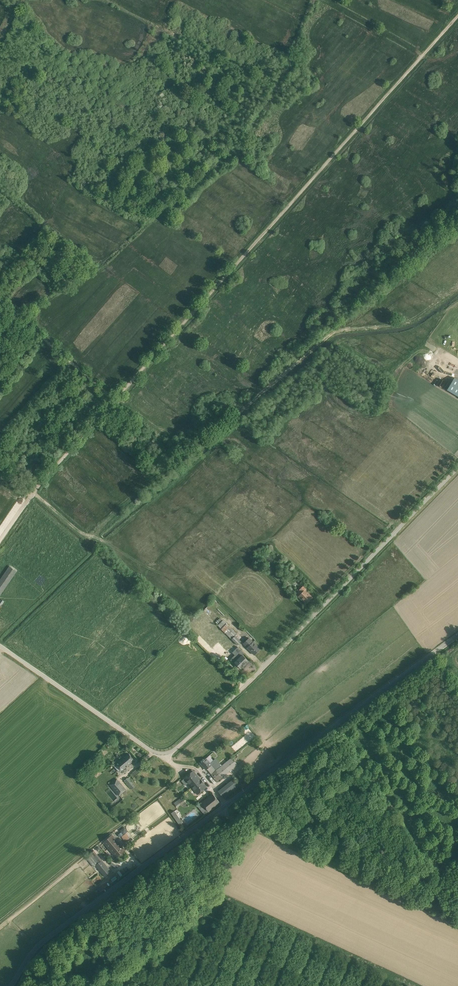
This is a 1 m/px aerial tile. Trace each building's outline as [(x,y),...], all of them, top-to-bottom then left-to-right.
[(457,397),(457,380),(454,378),(447,390),(457,397)] [(17,571),(9,566),(0,580),(0,596),(17,571)] [(287,589),(291,592),(293,590),(290,587),(289,586),(290,585),(286,582),(283,584),(287,588),(287,589)] [(303,586),(296,593),(299,595),(298,596),(306,604),(313,597),(305,590),(306,589),(303,586)] [(204,611),(189,625),(212,648),(218,642),(226,651),(230,647),(233,651),(234,651),(233,653),(235,655),(239,658),(235,662),(236,663),(234,665),(238,669),(240,668),(241,668),(248,661),(242,655),(244,653),(234,643),(231,640),(226,634),(217,626),(214,622),(204,611)] [(232,639),(231,640),(237,645),(241,641),(239,640),(235,635),(232,639)] [(247,648),(254,655),(260,649),(253,642),(249,638),(243,644),(247,648)] [(116,764),(114,765),(120,772),(121,771),(134,760),(129,753),(116,764)] [(215,763),(209,756),(201,764),(206,770),(208,769),(212,766),(215,763)] [(212,775),(217,782),(237,764),(232,758),(216,771),(212,775)] [(212,766),(208,769),(212,775),(216,771),(212,766)] [(94,778),(101,773),(97,768),(91,773),(94,778)] [(137,769),(130,775),(135,780),(142,774),(137,769)] [(194,771),(185,778),(186,779),(182,781),(186,785),(189,783),(192,786),(200,779),(194,771)] [(135,786),(127,777),(124,781),(132,789),(135,786)] [(229,794),(240,785),(234,777),(223,787),(229,794)] [(117,779),(110,785),(119,796),(126,790),(117,779)] [(200,779),(192,786),(192,787),(189,790),(195,797),(207,787),(200,779)] [(213,794),(202,803),(210,812),(221,803),(213,794)] [(164,795),(159,799),(166,808),(170,805),(164,795)] [(210,812),(202,803),(198,806),(206,815),(210,812)] [(183,821),(175,810),(170,813),(178,824),(183,821)] [(111,835),(103,842),(108,848),(116,841),(111,835)] [(116,841),(108,848),(116,857),(124,850),(116,841)] [(102,860),(93,851),(89,854),(98,864),(102,860)]
